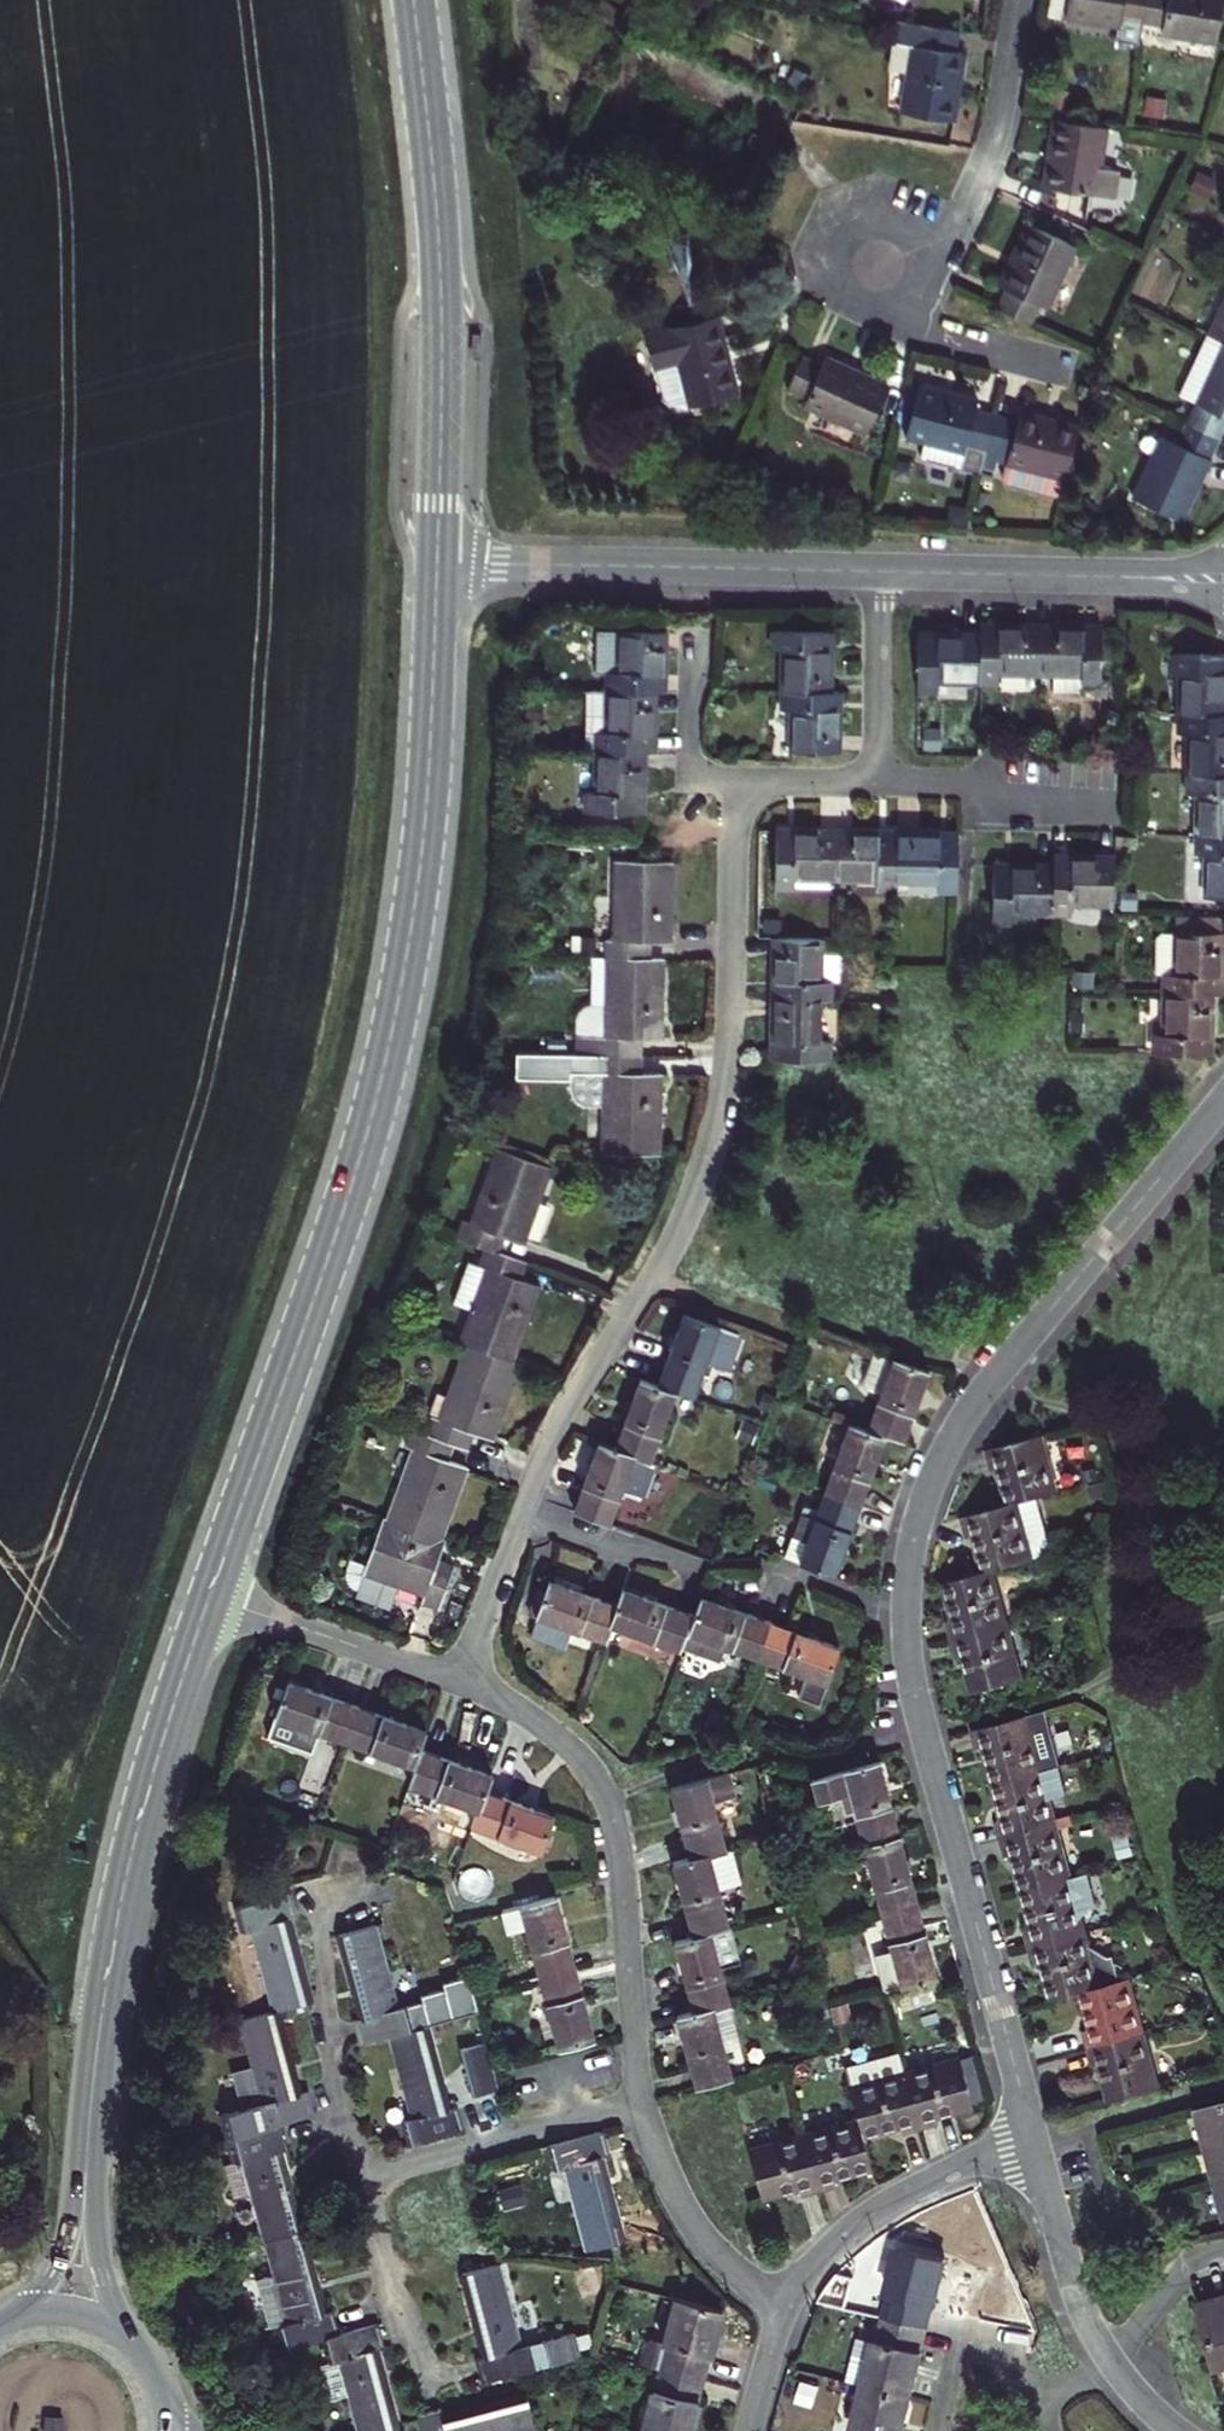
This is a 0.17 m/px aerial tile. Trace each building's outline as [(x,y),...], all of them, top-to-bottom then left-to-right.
[(1121,27),(1119,39),(1142,43),(1145,23),(1149,0),(1072,0),(1069,19),(1121,27)] [(1145,23),(1165,26),(1164,33),(1217,41),(1223,0),(1149,0),(1145,23)] [(961,28),(895,18),(891,41),(914,46),(905,111),(926,114),(957,119),(962,86),(967,53),(958,52),(961,28)] [(1108,125),(1056,117),(1051,151),(1045,185),(1116,197),(1120,170),(1102,167),(1108,125)] [(1001,284),(1007,287),(999,307),(1033,322),(1041,302),(1049,306),(1077,245),(1029,222),(1015,253),(1001,284)] [(1209,333),(1223,340),(1223,300),(1209,333)] [(715,319),(647,334),(663,399),(671,404),(688,400),(689,404),(734,393),(725,356),(715,319)] [(1198,356),(1214,362),(1223,341),(1223,340),(1209,333),(1198,356)] [(1198,356),(1180,395),(1196,402),(1187,421),(1220,437),(1223,428),(1223,341),(1214,362),(1198,356)] [(865,433),(888,385),(857,371),(827,358),(823,364),(805,356),(788,390),(807,399),(804,405),(865,433)] [(977,409),(979,400),(949,393),(919,385),(906,438),(966,453),(961,470),(981,475),(983,468),(988,450),(997,413),(977,409)] [(1007,463),(1003,477),(1007,484),(1058,497),(1063,477),(1066,478),(1079,426),(1050,418),(1021,411),(1019,420),(997,413),(988,450),(1009,455),(1007,463)] [(1220,437),(1187,421),(1177,442),(1162,436),(1133,496),(1182,518),(1201,478),(1220,437)] [(1007,463),(1009,455),(988,450),(983,468),(996,471),(999,461),(1007,463)] [(1090,494),(1074,504),(1084,519),(1100,509),(1090,494)] [(981,625),(981,634),(999,635),(1000,626),(981,625)] [(1000,672),(1041,673),(1042,627),(1021,627),(1000,626),(999,635),(981,634),(980,681),(999,681),(1000,672)] [(1064,628),(1042,627),(1041,673),(1053,673),(1052,691),(1082,691),(1083,682),(1102,683),(1103,636),(1085,636),(1085,628),(1064,628)] [(784,648),(783,689),(831,691),(832,648),(824,648),(825,630),(776,628),(775,638),(775,648),(784,648)] [(1103,629),(1085,628),(1085,636),(1103,636),(1103,629)] [(666,630),(621,629),(621,636),(602,636),(601,670),(608,670),(608,689),(655,689),(657,689),(657,673),(666,673),(666,651),(666,630)] [(833,630),(825,630),(824,648),(832,648),(833,630)] [(920,633),(920,641),(937,641),(937,634),(920,633)] [(920,641),(919,689),(938,690),(939,679),(980,681),(981,634),(959,634),(937,634),(937,641),(920,641)] [(1170,653),(1169,675),(1180,675),(1179,714),(1220,715),(1220,699),(1223,699),(1223,654),(1170,653)] [(665,690),(666,673),(657,673),(657,689),(665,690)] [(586,749),(598,749),(636,751),(644,751),(646,751),(647,734),(654,734),(654,712),(655,689),(608,689),(587,688),(586,749)] [(839,753),(841,708),(833,708),(834,691),(831,691),(783,689),(783,700),(783,710),(792,710),(791,752),(839,753)] [(545,697),(537,696),(535,712),(542,714),(545,697)] [(1220,715),(1179,714),(1178,734),(1189,734),(1188,772),(1223,773),(1223,715),(1220,715)] [(1108,732),(1089,740),(1094,751),(1113,742),(1108,732)] [(643,790),(644,769),(635,769),(636,751),(598,749),(597,792),(588,791),(588,811),(643,812),(643,790)] [(644,769),(644,751),(636,751),(635,769),(644,769)] [(1188,772),(1187,792),(1196,792),(1195,833),(1223,834),(1223,773),(1188,772)] [(791,838),(775,837),(773,887),(828,889),(828,879),(835,879),(836,832),(814,832),(791,831),(791,838)] [(836,832),(835,879),(878,880),(878,889),(897,890),(897,880),(898,841),(881,841),(881,833),(858,833),(836,832)] [(1195,833),(1195,853),(1205,853),(1203,898),(1223,898),(1223,834),(1195,833)] [(898,841),(897,880),(939,882),(939,891),(957,891),(958,843),(942,842),(942,835),(920,835),(898,834),(898,841)] [(1056,864),(1055,913),(1072,914),(1072,903),(1114,905),(1115,857),(1094,857),(1073,856),(1072,865),(1056,864)] [(1073,856),(1056,856),(1056,864),(1072,865),(1073,856)] [(672,902),(674,862),(642,860),(616,860),(614,939),(607,939),(606,956),(638,957),(639,941),(651,942),(671,942),(672,902)] [(994,863),(994,871),(1012,872),(1012,864),(994,863)] [(1055,913),(1056,864),(1034,864),(1012,864),(1012,872),(994,871),(993,920),(1013,921),(1013,912),(1055,913)] [(1137,892),(1122,892),(1122,909),(1137,909),(1137,892)] [(1166,973),(1165,994),(1213,995),(1215,995),(1215,977),(1223,977),(1223,947),(1223,917),(1176,916),(1176,930),(1162,929),(1158,938),(1157,972),(1166,973)] [(780,982),(780,1000),(820,1000),(831,1001),(832,982),(838,982),(839,957),(821,957),(822,942),(775,940),(774,961),(774,982),(780,982)] [(650,957),(651,942),(639,941),(638,957),(650,957)] [(629,1037),(640,1037),(662,1038),(663,998),(663,958),(650,957),(638,957),(606,956),(605,1002),(589,1002),(575,1021),(574,1053),(628,1054),(629,1037)] [(1215,977),(1215,995),(1222,995),(1223,977),(1215,977)] [(1155,1033),(1155,1053),(1204,1055),(1205,1036),(1212,1037),(1213,1016),(1213,995),(1165,994),(1164,1034),(1155,1033)] [(819,1041),(820,1000),(780,1000),(774,1000),(773,1021),(772,1042),(779,1043),(778,1059),(830,1061),(830,1041),(819,1041)] [(1212,1055),(1212,1037),(1205,1036),(1204,1055),(1212,1055)] [(629,1037),(628,1054),(640,1055),(640,1037),(629,1037)] [(601,1152),(659,1153),(660,1113),(661,1073),(640,1072),(628,1072),(628,1054),(574,1053),(517,1051),(517,1077),(571,1078),(571,1088),(575,1099),(585,1105),(602,1105),(601,1152)] [(640,1072),(640,1055),(628,1054),(628,1072),(640,1072)] [(494,1231),(506,1235),(526,1242),(539,1204),(553,1167),(498,1147),(471,1220),(463,1218),(456,1237),(487,1248),(488,1248),(494,1231)] [(488,1248),(500,1252),(506,1235),(494,1231),(488,1248)] [(467,1344),(514,1361),(528,1323),(541,1286),(522,1278),(512,1275),(517,1259),(500,1252),(488,1248),(487,1248),(481,1263),(471,1260),(455,1303),(471,1310),(459,1342),(467,1344)] [(522,1278),(528,1263),(517,1259),(512,1275),(522,1278)] [(727,1368),(740,1332),(685,1311),(672,1347),(658,1384),(678,1391),(695,1397),(708,1362),(727,1368)] [(434,1416),(427,1434),(443,1440),(457,1444),(463,1428),(475,1431),(495,1438),(508,1401),(521,1364),(514,1361),(467,1344),(440,1418),(434,1416)] [(915,1405),(928,1369),(894,1356),(877,1350),(866,1381),(868,1386),(882,1391),(868,1428),(885,1435),(902,1441),(915,1405)] [(628,1413),(615,1448),(651,1462),(678,1391),(658,1384),(641,1377),(628,1413)] [(868,1428),(850,1421),(824,1490),(859,1503),(872,1469),(885,1435),(868,1428)] [(427,1434),(413,1428),(406,1446),(413,1449),(389,1516),(444,1536),(456,1502),(468,1469),(450,1462),(437,1457),(443,1440),(427,1434)] [(469,1448),(475,1431),(463,1428),(457,1444),(469,1448)] [(1000,1468),(1009,1505),(1034,1498),(1057,1493),(1042,1436),(988,1450),(990,1460),(993,1470),(1000,1468)] [(457,1444),(443,1440),(437,1457),(450,1462),(457,1444)] [(587,1476),(574,1510),(609,1523),(622,1487),(641,1495),(653,1463),(651,1462),(615,1448),(599,1442),(587,1476)] [(772,1452),(756,1446),(750,1462),(766,1469),(772,1452)] [(784,1554),(834,1572),(847,1538),(859,1503),(824,1490),(814,1518),(800,1512),(784,1554)] [(1034,1498),(1009,1505),(963,1518),(965,1527),(967,1536),(974,1534),(984,1571),(992,1569),(1049,1553),(1034,1498)] [(389,1516),(387,1516),(369,1563),(352,1557),(345,1574),(348,1582),(357,1588),(394,1601),(400,1583),(425,1592),(423,1599),(441,1605),(446,1589),(452,1574),(436,1568),(440,1557),(447,1537),(444,1536),(389,1516)] [(436,1568),(452,1574),(456,1563),(440,1557),(436,1568)] [(1007,1624),(992,1569),(984,1571),(945,1581),(954,1619),(948,1620),(950,1630),(953,1639),(1007,1624)] [(609,1625),(617,1604),(584,1592),(550,1579),(537,1616),(539,1617),(532,1635),(567,1648),(574,1629),(604,1640),(609,1625)] [(617,1604),(609,1625),(680,1651),(682,1646),(694,1614),(659,1600),(624,1587),(617,1604)] [(725,1645),(757,1657),(770,1621),(736,1608),(701,1595),(694,1614),(682,1646),(719,1660),(725,1645)] [(805,1634),(770,1621),(757,1657),(806,1675),(798,1696),(818,1704),(840,1647),(805,1634)] [(1022,1679),(1007,1624),(953,1639),(958,1657),(964,1655),(969,1673),(974,1692),(1022,1679)] [(288,1681),(270,1733),(307,1746),(312,1730),(346,1742),(359,1707),(324,1694),(288,1681)] [(359,1707),(346,1742),(414,1767),(421,1749),(427,1732),(393,1720),(359,1707)] [(730,1717),(715,1711),(710,1726),(725,1732),(730,1717)] [(1045,1711),(973,1729),(979,1749),(985,1747),(989,1765),(994,1784),(1059,1767),(1060,1766),(1045,1711)] [(414,1767),(407,1785),(478,1810),(485,1791),(491,1775),(456,1762),(421,1749),(414,1767)] [(881,1760),(812,1779),(818,1801),(827,1799),(831,1814),(839,1812),(848,1846),(863,1842),(900,1832),(891,1796),(881,1760)] [(1059,1767),(994,1784),(1004,1819),(997,1821),(1000,1830),(1002,1838),(1058,1824),(1056,1818),(1051,1799),(1067,1795),(1059,1767)] [(320,1773),(310,1770),(306,1784),(316,1787),(320,1773)] [(681,1823),(690,1858),(728,1848),(715,1800),(737,1794),(731,1771),(671,1787),(681,1823)] [(519,1804),(485,1791),(478,1810),(472,1827),(541,1851),(553,1816),(519,1804)] [(1056,1818),(1058,1824),(1074,1820),(1072,1814),(1056,1818)] [(1058,1824),(1059,1830),(1075,1826),(1074,1820),(1058,1824)] [(1058,1824),(1002,1838),(1007,1857),(1013,1855),(1018,1872),(1022,1889),(1071,1876),(1059,1830),(1058,1824)] [(900,1832),(863,1842),(882,1913),(919,1902),(910,1867),(900,1832)] [(1127,1832),(1113,1836),(1119,1859),(1133,1855),(1127,1832)] [(684,1899),(693,1935),(730,1925),(720,1888),(741,1883),(732,1847),(728,1848),(690,1858),(674,1863),(684,1899)] [(1087,1872),(1071,1876),(1022,1889),(1032,1925),(1026,1927),(1028,1936),(1030,1945),(1086,1930),(1082,1916),(1095,1901),(1087,1872)] [(298,1916),(292,1891),(238,1906),(244,1930),(254,1928),(276,2011),(282,2010),(293,2006),(314,2001),(303,1959),(293,1917),(298,1916)] [(557,1895),(502,1910),(508,1933),(525,1928),(538,1976),(577,1966),(567,1930),(557,1895)] [(919,1902),(882,1913),(901,1986),(938,1976),(929,1939),(919,1902)] [(341,1934),(363,2018),(358,2020),(361,2033),(364,2043),(392,2036),(419,2029),(479,2012),(469,1977),(445,1983),(447,1989),(426,1995),(427,2001),(402,2007),(380,1923),(341,1934)] [(684,1976),(694,2012),(729,2003),(731,2002),(722,1967),(740,1962),(730,1925),(693,1935),(675,1940),(684,1976)] [(1086,1930),(1030,1945),(1035,1962),(1041,1960),(1046,1981),(1052,2001),(1081,1993),(1119,1982),(1109,1947),(1105,1948),(1089,1942),(1086,1930)] [(577,1966),(538,1976),(558,2048),(596,2037),(586,2001),(577,1966)] [(1145,2032),(1131,1978),(1119,1982),(1081,1993),(1090,2029),(1082,2031),(1085,2040),(1087,2048),(1145,2032)] [(735,2026),(729,2003),(694,2012),(677,2016),(687,2052),(697,2088),(730,2079),(734,2077),(727,2050),(721,2030),(735,2026)] [(293,2050),(282,2010),(276,2011),(244,2020),(255,2065),(233,2071),(242,2107),(224,2111),(231,2137),(284,2122),(317,2113),(311,2088),(304,2090),(293,2050)] [(453,2107),(431,2025),(419,2028),(392,2036),(414,2117),(407,2119),(410,2131),(414,2143),(466,2129),(460,2105),(453,2107)] [(721,2030),(727,2050),(741,2046),(735,2026),(721,2030)] [(1160,2089),(1145,2032),(1087,2048),(1089,2057),(1092,2066),(1099,2064),(1109,2102),(1160,2089)] [(492,2066),(486,2043),(460,2049),(472,2096),(499,2090),(492,2066)] [(844,2067),(858,2120),(862,2133),(898,2124),(900,2131),(909,2129),(918,2126),(904,2071),(899,2052),(844,2067)] [(937,2121),(935,2114),(972,2104),(960,2056),(904,2071),(918,2126),(928,2124),(937,2121)] [(1208,2146),(1223,2142),(1223,2102),(1198,2109),(1208,2146)] [(858,2120),(803,2135),(817,2188),(826,2185),(835,2183),(833,2176),(870,2165),(862,2133),(858,2120)] [(287,2134),(284,2122),(231,2137),(237,2159),(227,2162),(235,2190),(231,2191),(232,2196),(238,2199),(243,2197),(241,2193),(254,2190),(268,2242),(307,2232),(284,2148),(290,2147),(287,2134)] [(556,2168),(564,2166),(587,2249),(613,2242),(627,2238),(604,2156),(610,2153),(607,2141),(604,2129),(550,2143),(556,2168)] [(817,2188),(803,2135),(749,2149),(761,2194),(780,2190),(798,2185),(800,2192),(817,2188)] [(1217,2180),(1223,2178),(1223,2142),(1208,2146),(1217,2180)] [(282,2324),(289,2348),(328,2337),(340,2334),(337,2322),(334,2310),(328,2311),(307,2232),(268,2242),(277,2273),(280,2288),(261,2293),(270,2327),(282,2324)] [(926,2328),(932,2305),(935,2305),(941,2282),(947,2259),(899,2248),(887,2293),(889,2294),(883,2318),(926,2328)] [(459,2274),(481,2357),(475,2358),(479,2371),(482,2383),(577,2357),(570,2332),(519,2347),(497,2263),(459,2274)] [(257,2279),(261,2293),(280,2288),(277,2273),(257,2279)] [(1200,2303),(1218,2369),(1223,2367),(1223,2296),(1218,2298),(1200,2303)] [(665,2346),(659,2367),(701,2378),(707,2356),(709,2357),(716,2333),(722,2309),(675,2297),(662,2345),(665,2346)] [(847,2381),(863,2386),(911,2398),(917,2375),(923,2352),(920,2350),(926,2328),(883,2318),(877,2340),(873,2338),(872,2340),(858,2336),(847,2381)] [(328,2337),(334,2360),(326,2362),(333,2393),(330,2394),(331,2398),(337,2402),(341,2401),(341,2398),(350,2395),(359,2430),(398,2430),(376,2349),(381,2348),(378,2336),(375,2324),(340,2334),(328,2337)] [(651,2390),(640,2430),(691,2430),(692,2425),(698,2402),(695,2402),(701,2378),(659,2367),(653,2391),(651,2390)] [(863,2386),(852,2430),(853,2430),(902,2430),(905,2420),(911,2398),(863,2386)] [(524,2394),(441,2416),(440,2409),(428,2412),(416,2415),(420,2430),(534,2430),(524,2394)]
